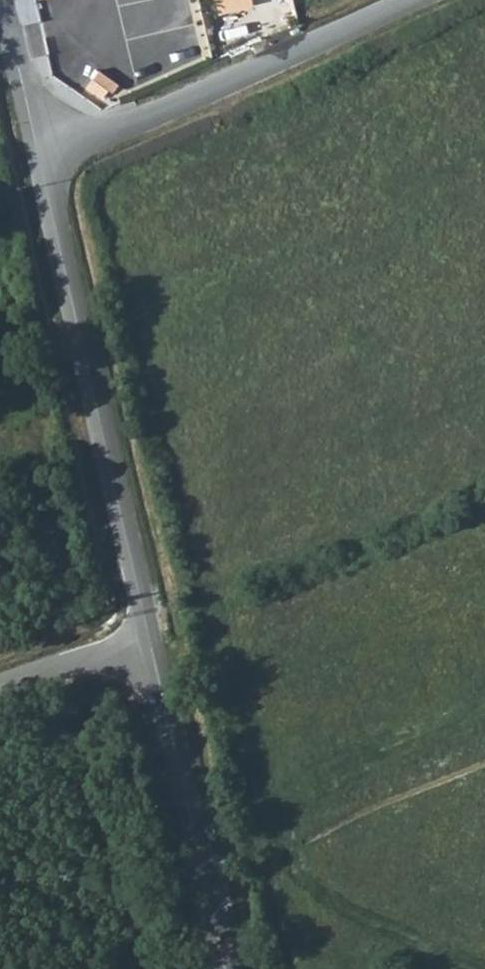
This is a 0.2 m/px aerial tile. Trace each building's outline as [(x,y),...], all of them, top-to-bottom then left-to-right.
[(217,11),(252,3),(251,0),(215,0),(217,11)] [(252,3),(217,11),(218,16),(253,8),(252,3)]
